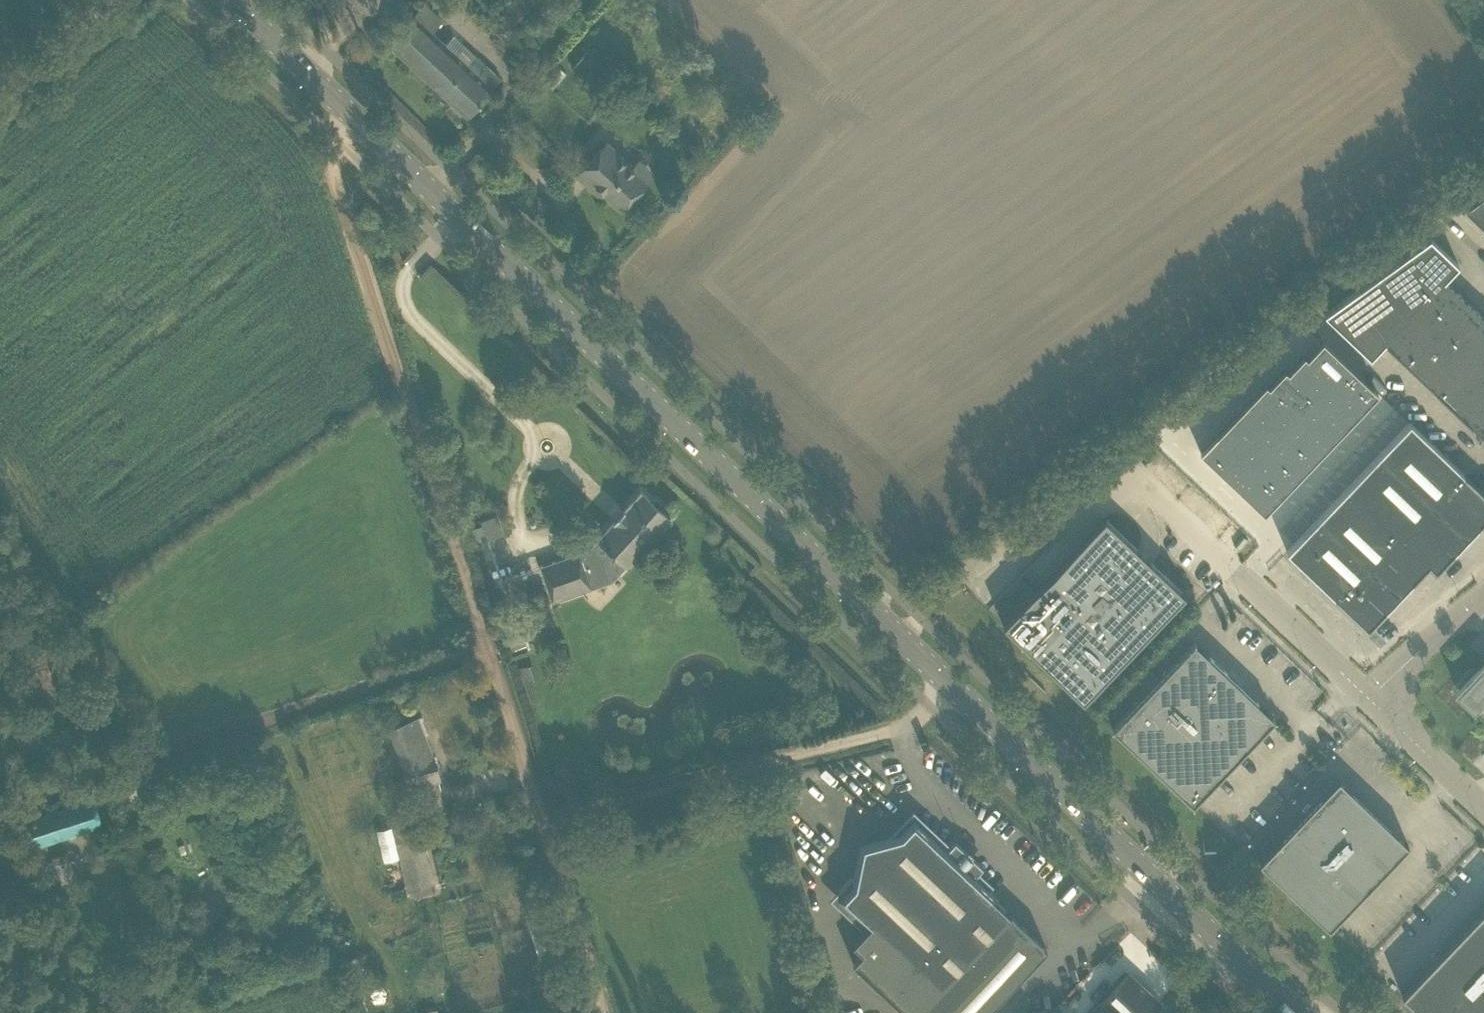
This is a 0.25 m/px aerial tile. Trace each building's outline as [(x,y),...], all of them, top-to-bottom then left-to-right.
[(413,15),(413,14),(387,42),(467,116),(493,89),(492,88),(500,79),(486,66),(477,74),(432,32),(442,22),(423,4),(413,15)] [(523,62),(529,70),(539,64),(533,55),(523,62)] [(545,81),(553,88),(566,73),(558,65),(545,81)] [(646,182),(605,144),(577,174),(592,189),(596,185),(621,209),(646,182)] [(1468,208),(1468,209),(1483,224),(1483,196),(1468,208)] [(1443,278),(1444,279),(1458,265),(1429,237),(1376,275),(1413,310),(1443,278)] [(1413,310),(1376,275),(1324,313),(1369,357),(1384,343),(1383,342),(1413,310)] [(1444,279),(1443,278),(1413,310),(1435,331),(1465,300),(1444,280),(1444,279)] [(1465,300),(1435,331),(1451,346),(1481,315),(1465,300)] [(1435,331),(1413,310),(1383,342),(1384,343),(1405,363),(1435,331)] [(1481,315),(1451,346),(1467,361),(1483,344),(1483,318),(1481,315)] [(1435,331),(1405,363),(1421,378),(1451,346),(1435,331)] [(1303,353),(1303,354),(1329,379),(1345,362),(1322,340),(1318,344),(1307,355),(1306,356),(1303,353)] [(1467,361),(1483,377),(1483,376),(1483,344),(1467,361)] [(1467,361),(1451,346),(1421,378),(1435,392),(1436,394),(1467,361)] [(1284,368),(1283,368),(1312,396),(1329,379),(1303,354),(1298,358),(1288,370),(1287,371),(1284,368)] [(1483,377),(1467,361),(1436,394),(1452,409),(1483,377)] [(1345,362),(1329,379),(1361,409),(1362,408),(1373,397),(1377,392),(1345,362)] [(1265,382),(1264,383),(1296,413),(1312,396),(1283,368),(1279,373),(1268,384),(1268,385),(1265,382)] [(1483,377),(1452,409),(1468,424),(1483,407),(1483,377)] [(1329,379),(1312,396),(1344,426),(1346,425),(1356,414),(1361,409),(1329,379)] [(1249,398),(1248,400),(1280,430),(1296,413),(1264,383),(1260,387),(1249,398)] [(1312,396),(1296,413),(1328,443),(1329,442),(1340,431),(1344,426),(1312,396)] [(1233,416),(1232,417),(1264,447),(1280,430),(1248,400),(1244,404),(1233,416)] [(1468,424),(1470,425),(1483,438),(1483,407),(1468,424)] [(1296,413),(1280,430),(1312,460),(1313,459),(1324,448),(1328,443),(1296,413)] [(1217,433),(1216,434),(1247,464),(1264,447),(1232,417),(1228,421),(1217,433)] [(1465,538),(1479,524),(1480,524),(1483,519),(1483,493),(1464,474),(1409,422),(1378,455),(1465,538)] [(1280,430),(1264,447),(1296,478),(1297,476),(1308,465),(1312,460),(1280,430)] [(1201,450),(1199,451),(1231,481),(1247,464),(1216,434),(1211,438),(1201,450)] [(1264,447),(1247,464),(1279,495),(1281,493),(1291,482),(1296,478),(1264,447)] [(1465,538),(1378,455),(1347,486),(1435,570),(1452,553),(1465,538)] [(1247,464),(1231,481),(1263,512),(1264,510),(1275,499),(1279,495),(1247,464)] [(1347,486),(1317,518),(1398,595),(1412,581),(1427,565),(1435,571),(1435,570),(1347,486)] [(597,538),(598,538),(588,548),(590,549),(585,555),(570,560),(568,556),(539,566),(552,602),(581,592),(579,586),(607,576),(612,570),(617,574),(626,565),(627,565),(630,562),(629,562),(670,518),(660,508),(660,504),(655,500),(651,500),(641,491),(624,509),(624,508),(613,521),(599,537),(599,536),(597,538)] [(1104,520),(1106,519),(1104,517),(1090,532),(1034,591),(1018,576),(987,609),(1003,624),(1002,624),(1004,626),(1005,625),(1082,698),(1081,699),(1082,701),(1184,594),(1183,592),(1181,593),(1150,563),(1146,567),(1132,554),(1136,550),(1104,520)] [(1398,595),(1317,518),(1286,551),(1334,597),(1367,628),(1384,610),(1398,595)] [(491,522),(479,526),(484,542),(497,537),(491,522)] [(515,624),(501,629),(503,635),(517,630),(515,624)] [(1190,649),(1195,643),(1194,642),(1139,699),(1129,710),(1112,728),(1113,729),(1114,728),(1129,742),(1128,743),(1176,789),(1177,788),(1191,801),(1190,803),(1192,804),(1274,718),(1272,717),(1267,722),(1253,708),(1258,703),(1257,702),(1249,710),(1234,696),(1237,693),(1221,678),(1226,673),(1210,657),(1205,662),(1190,649)] [(534,675),(530,663),(521,666),(525,678),(534,675)] [(1477,710),(1481,705),(1483,708),(1483,663),(1457,691),(1477,710)] [(1144,665),(1131,680),(1142,691),(1156,677),(1156,676),(1144,665)] [(417,717),(388,727),(390,731),(403,767),(401,768),(408,791),(441,782),(435,758),(432,759),(417,717)] [(1349,907),(1408,845),(1405,843),(1404,844),(1338,782),(1340,780),(1338,778),(1259,862),(1261,864),(1262,862),(1309,906),(1319,916),(1339,895),(1348,903),(1346,905),(1349,907)] [(32,846),(100,823),(92,799),(23,822),(32,846)] [(391,823),(396,846),(425,840),(420,816),(391,823)] [(866,873),(843,898),(870,924),(852,943),(861,952),(852,962),(906,1012),(985,1012),(1046,948),(979,886),(980,886),(966,873),(971,868),(955,853),(950,858),(913,823),(889,848),(870,853),(866,873)] [(60,881),(74,877),(67,854),(53,858),(60,881)] [(1102,904),(1086,920),(1109,943),(1125,928),(1102,904)] [(1401,994),(1421,1012),(1483,1012),(1483,907),(1401,994)] [(1092,1012),(1148,1012),(1158,1002),(1128,974),(1114,989),(1104,1000),(1092,1012)]
